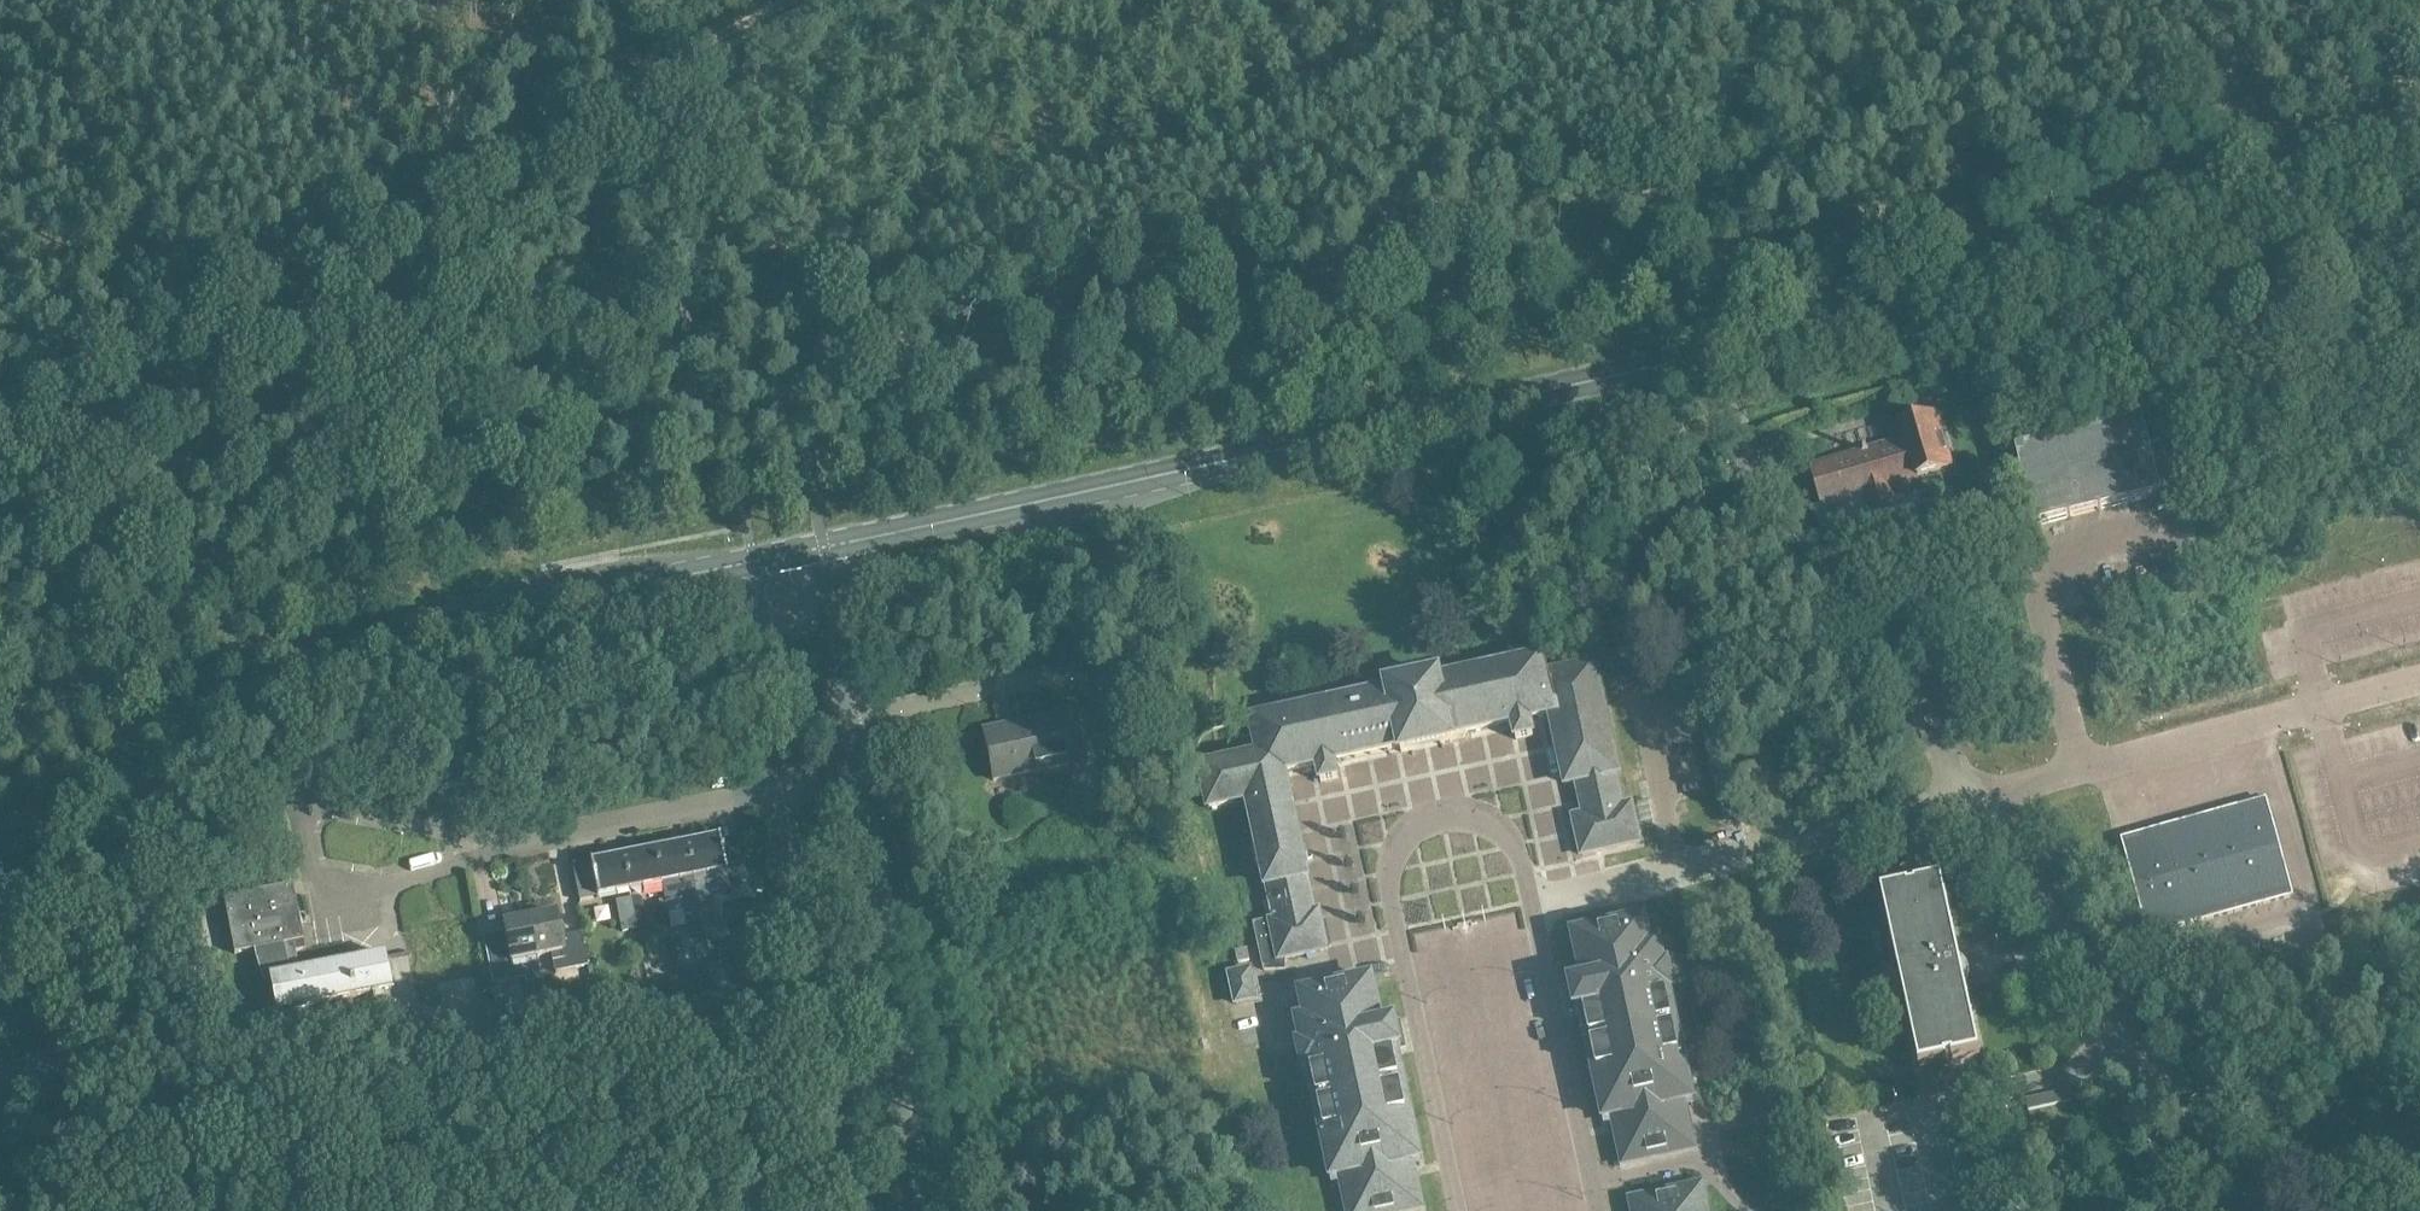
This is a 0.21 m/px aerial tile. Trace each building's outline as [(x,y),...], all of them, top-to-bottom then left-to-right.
[(1952,469),(1936,414),(1891,427),(1896,443),(1870,450),(1869,449),(1860,451),(1860,453),(1811,467),(1823,506),(1809,510),(1832,546),(1916,521),(1909,497),(1945,486),(1941,472),(1952,469)] [(2175,506),(2165,464),(2162,450),(2151,452),(2143,420),(2018,451),(2036,526),(2155,496),(2159,510),(2175,506)] [(1260,757),(1201,770),(1210,810),(1249,801),(1275,920),(1264,922),(1261,923),(1260,923),(1255,924),(1265,970),(1285,970),(1284,959),(1327,950),(1319,911),(1314,912),(1312,903),(1302,857),(1301,853),(1301,851),(1300,847),(1299,843),(1290,799),(1288,791),(1286,780),(1284,773),(1289,772),(1317,766),(1321,782),(1338,778),(1335,762),(1332,751),(1386,740),(1388,750),(1400,748),(1402,753),(1413,750),(1441,744),(1453,742),(1464,739),(1465,739),(1466,738),(1467,738),(1467,737),(1468,735),(1468,734),(1468,733),(1512,723),(1514,730),(1516,737),(1516,740),(1533,736),(1530,719),(1552,715),(1567,784),(1577,782),(1583,815),(1573,817),(1578,839),(1582,855),(1640,842),(1632,804),(1622,806),(1615,774),(1618,773),(1594,666),(1545,677),(1542,664),(1549,662),(1550,662),(1550,661),(1550,660),(1550,659),(1549,658),(1548,658),(1541,659),(1458,678),(1455,678),(1452,678),(1448,678),(1445,677),(1442,676),(1439,675),(1436,674),(1435,673),(1433,673),(1432,673),(1431,673),(1430,674),(1429,675),(1429,676),(1428,677),(1428,679),(1425,679),(1401,685),(1398,685),(1397,684),(1396,683),(1395,682),(1394,682),(1393,682),(1392,682),(1390,682),(1390,683),(1389,684),(1388,686),(1388,687),(1387,688),(1389,693),(1370,697),(1252,722),(1260,757)] [(982,730),(993,780),(1070,763),(1060,714),(982,730)] [(2122,840),(2149,936),(2292,896),(2266,800),(2122,840)] [(694,880),(693,880),(703,934),(718,931),(711,893),(729,889),(726,872),(740,869),(735,841),(720,844),(719,835),(717,836),(686,842),(694,880)] [(694,880),(686,842),(657,848),(664,883),(661,883),(665,902),(682,899),(690,937),(703,934),(693,880),(694,880)] [(657,848),(625,854),(632,889),(661,883),(664,883),(657,848)] [(632,889),(625,854),(593,860),(592,859),(591,860),(591,861),(573,864),(580,899),(598,896),(598,897),(599,896),(599,895),(632,889)] [(1981,1056),(1965,984),(1963,976),(1968,975),(1965,961),(1960,962),(1942,882),(1881,895),(1920,1070),(1981,1056)] [(391,990),(385,959),(384,954),(347,961),(298,971),(294,952),(305,950),(302,938),(300,926),(294,898),(292,885),(229,897),(223,898),(234,954),(240,953),(254,950),(255,957),(262,980),(269,979),(275,1013),(366,995),(372,994),(373,998),(375,1006),(390,1004),(390,995),(389,990),(391,990)] [(642,896),(632,898),(637,926),(647,924),(642,896)] [(637,926),(632,898),(616,900),(621,932),(637,929),(637,926)] [(565,936),(563,928),(558,929),(555,913),(528,918),(535,957),(550,954),(554,972),(587,966),(581,933),(565,936)] [(535,957),(528,918),(501,923),(504,939),(483,943),(491,984),(525,977),(527,982),(540,980),(535,957)] [(1683,1102),(1692,1100),(1668,991),(1674,990),(1668,964),(1663,965),(1658,943),(1649,945),(1644,920),(1574,935),(1584,982),(1570,985),(1576,1011),(1581,1010),(1605,1119),(1614,1117),(1624,1163),(1693,1148),(1683,1102)] [(1235,951),(1238,963),(1250,961),(1247,949),(1235,951)] [(709,965),(682,970),(687,998),(714,993),(709,965)] [(1257,1000),(1253,978),(1251,971),(1230,975),(1236,1004),(1257,1000)] [(662,981),(666,1002),(685,999),(682,978),(662,981)] [(1420,1159),(1396,1050),(1401,1049),(1396,1023),(1382,1026),(1371,980),(1302,995),(1307,1019),(1299,1021),(1303,1043),(1298,1044),(1304,1070),(1309,1069),(1333,1178),(1341,1176),(1349,1210),(1406,1210),(1421,1208),(1411,1161),(1420,1159)] [(505,1001),(495,1003),(501,1037),(512,1035),(505,1001)] [(1702,1186),(1632,1201),(1634,1210),(1707,1210),(1702,1186)]
